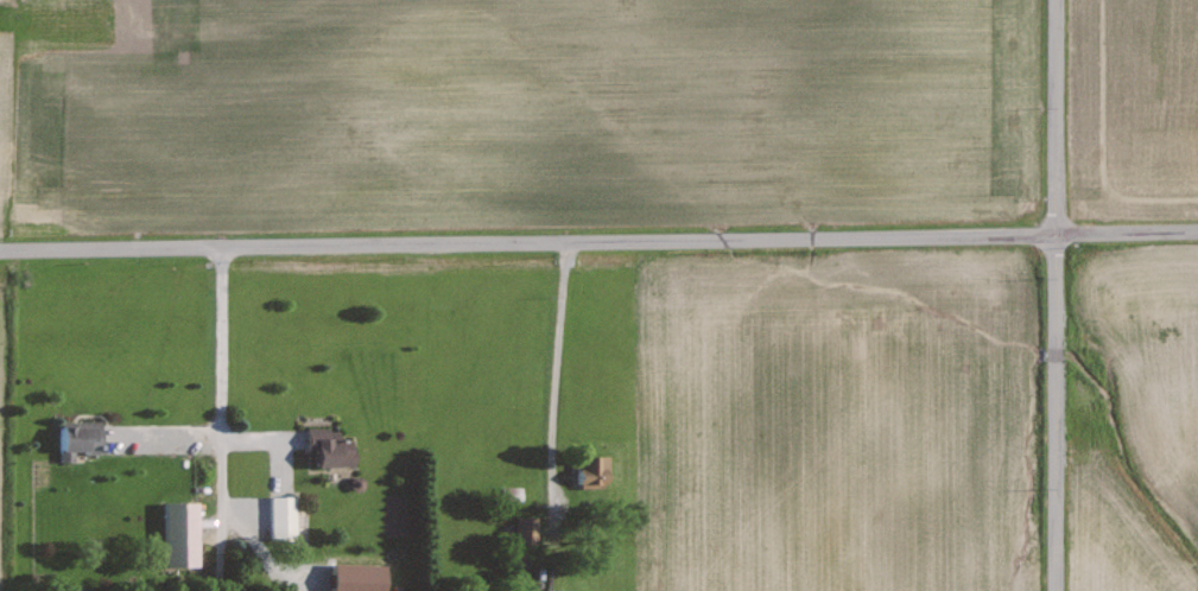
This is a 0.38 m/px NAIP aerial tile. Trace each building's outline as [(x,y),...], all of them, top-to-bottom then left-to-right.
[(49,425),(49,453),(77,453),(76,442),(83,442),(83,434),(95,434),(95,425),(49,425)] [(301,469),(350,468),(350,442),(325,443),(324,427),(300,428),(301,469)] [(593,471),(601,471),(601,457),(571,457),(570,496),(593,496),(593,471)] [(288,497),(263,498),(265,540),(290,539),(288,497)] [(156,568),(188,567),(187,527),(192,527),(191,503),(155,504),(156,568)] [(321,564),(320,590),(374,590),(379,590),(380,566),(321,564)]
